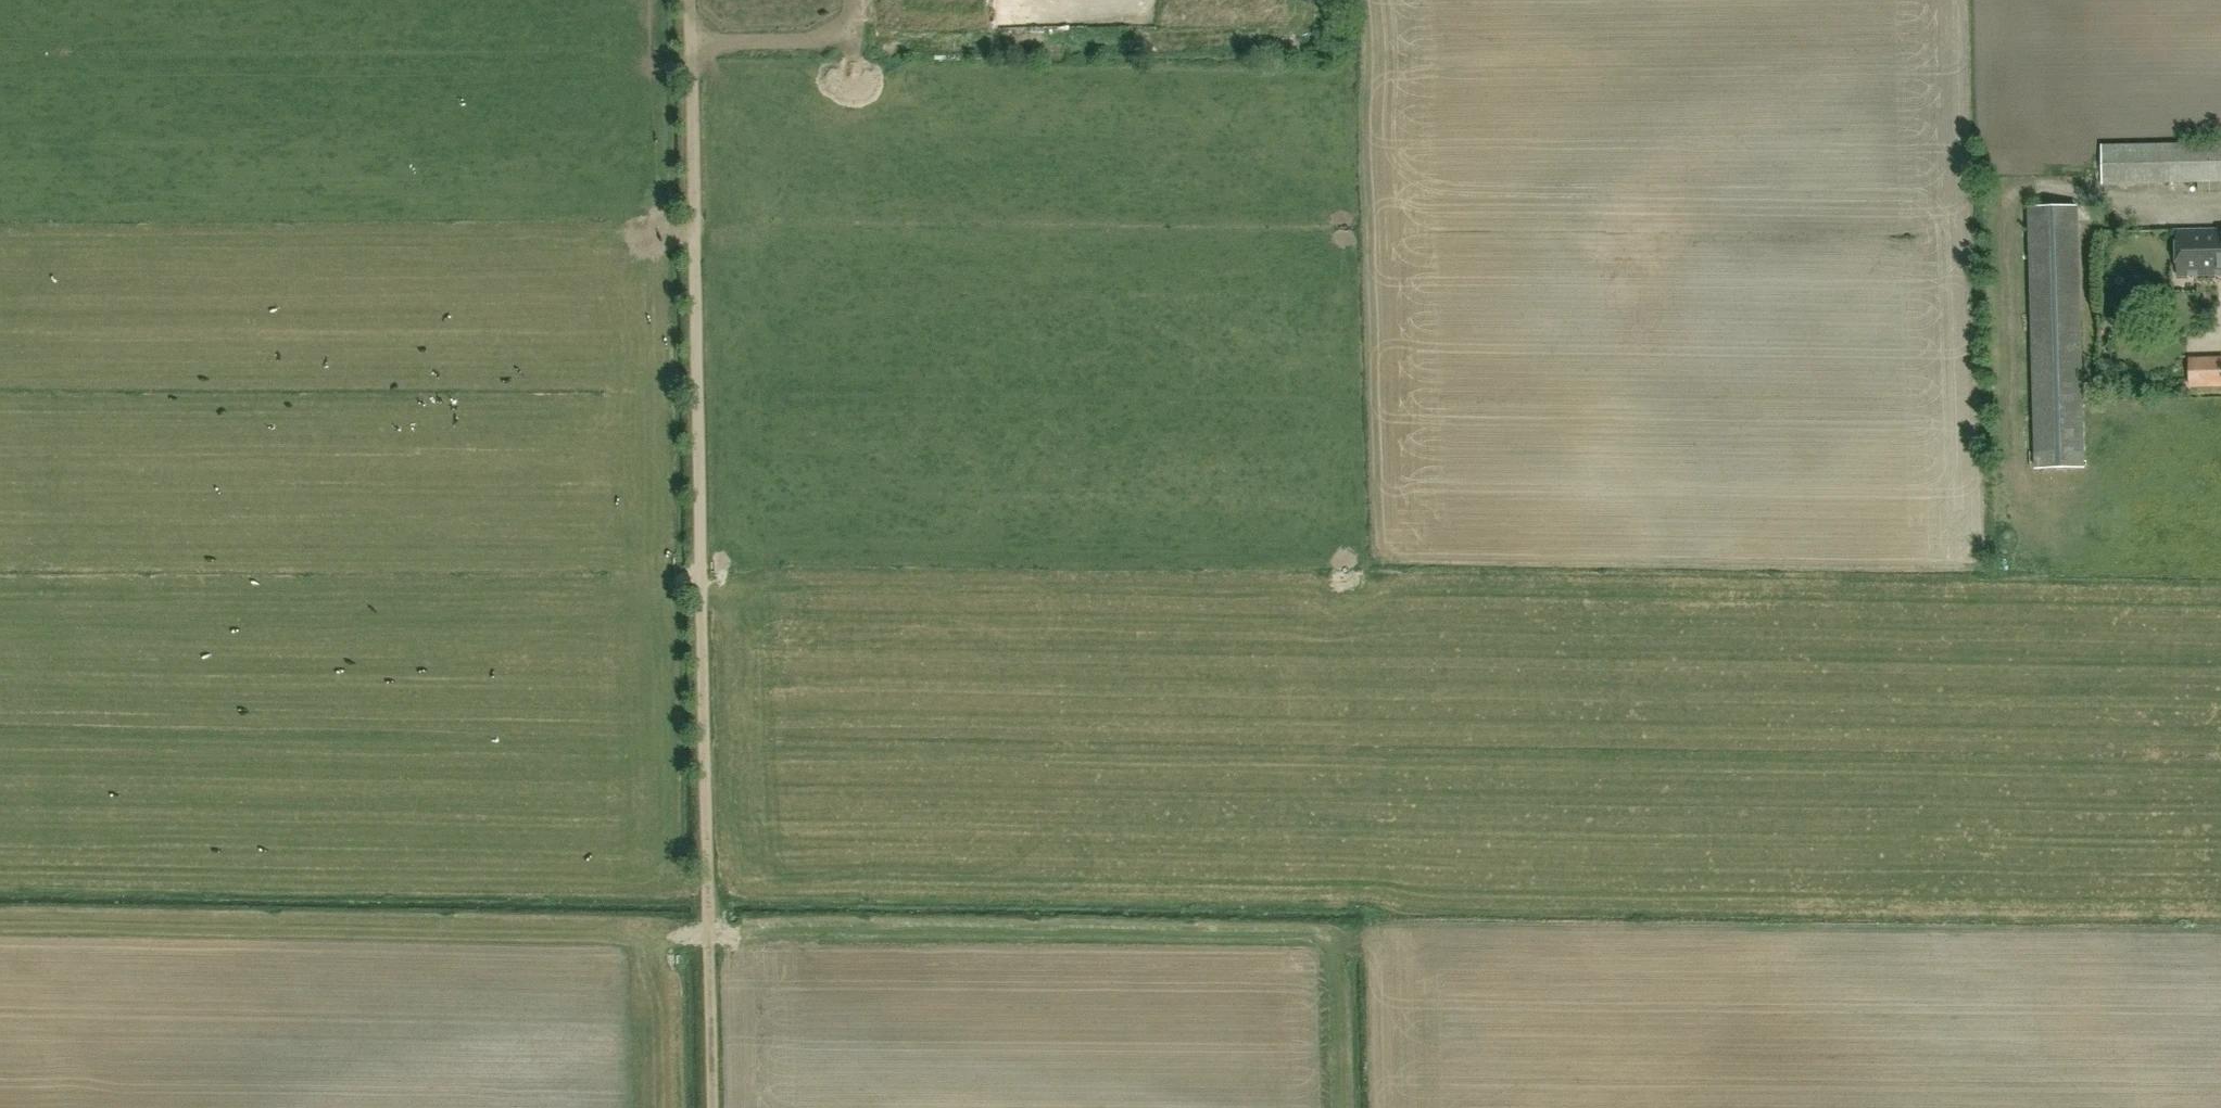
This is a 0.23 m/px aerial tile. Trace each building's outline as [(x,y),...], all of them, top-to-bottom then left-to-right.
[(1239,24),(1241,0),(1231,0),(1229,23),(1239,24)] [(2101,149),(2103,186),(2220,182),(2220,145),(2101,149)] [(2086,469),(2079,206),(2028,208),(2035,471),(2086,469)] [(2178,233),(2180,277),(2220,275),(2220,232),(2178,233)] [(2189,358),(2190,388),(2220,387),(2220,357),(2189,358)]
